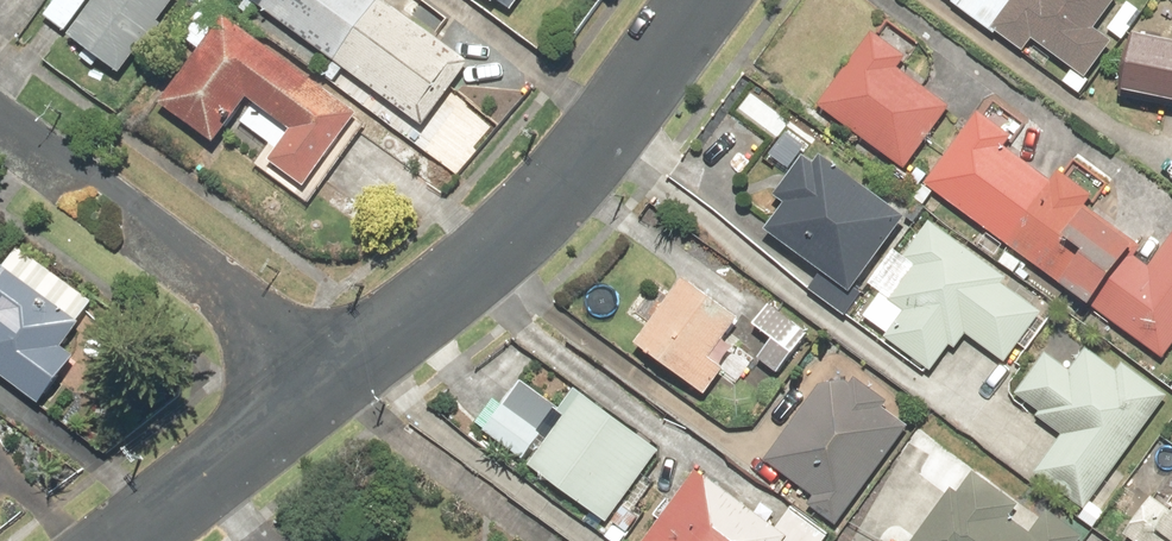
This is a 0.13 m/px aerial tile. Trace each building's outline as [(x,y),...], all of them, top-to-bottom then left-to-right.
[(38,21),(63,40),(92,0),(53,0),(38,21)] [(63,40),(116,79),(174,0),(92,0),(63,40)] [(419,131),(467,66),(377,0),(242,0),(419,131)] [(1113,48),(1092,32),(1111,7),(1102,0),(1013,0),(989,32),(1021,57),(1031,44),(1085,85),(1113,48)] [(1127,3),(1106,31),(1121,43),(1142,15),(1127,3)] [(221,21),(156,108),(211,149),(248,98),(291,131),(264,168),(300,194),(355,120),(221,21)] [(816,109),(902,172),(948,110),(894,70),(902,60),(870,37),(816,109)] [(1129,37),(1119,100),(1171,108),(1171,44),(1129,37)] [(922,184),(1159,364),(1171,346),(1171,239),(1150,267),(1080,215),(1091,201),(1057,175),(1047,189),(997,151),(1007,138),(975,114),(922,184)] [(812,169),(799,159),(769,199),(781,209),(761,236),(848,301),(905,226),(818,160),(812,169)] [(1004,367),(1045,313),(928,224),(859,315),(933,371),(961,335),(1004,367)] [(0,269),(0,382),(38,409),(73,362),(58,351),(90,307),(14,252),(1,270),(0,269)] [(671,298),(653,285),(632,315),(647,326),(630,351),(702,401),(737,351),(722,340),(735,322),(681,284),(671,298)] [(769,304),(749,330),(768,344),(754,363),(775,379),(809,334),(769,304)] [(1032,475),(1082,512),(1168,396),(1122,362),(1114,374),(1083,351),(1067,373),(1044,355),(1012,397),(1037,415),(1034,419),(1059,438),(1032,475)] [(805,507),(834,528),(906,430),(880,412),(885,405),(852,381),(847,388),(828,374),(761,465),(810,500),(805,507)] [(571,390),(541,434),(540,435),(547,440),(526,469),(606,526),(601,532),(613,540),(624,540),(640,519),(620,505),(658,451),(579,396),(577,394),(571,390)] [(540,435),(501,407),(482,434),(521,461),(540,435)] [(826,539),(786,511),(772,530),(692,473),(644,540),(825,540),(826,539)] [(1170,517),(1150,503),(1124,539),(1126,540),(1171,540),(1171,515),(1170,517)] [(1083,534),(1074,528),(1048,510),(1026,540),(1078,540),(1083,534)] [(979,519),(967,537),(932,513),(913,540),(1010,540),(979,519)]
